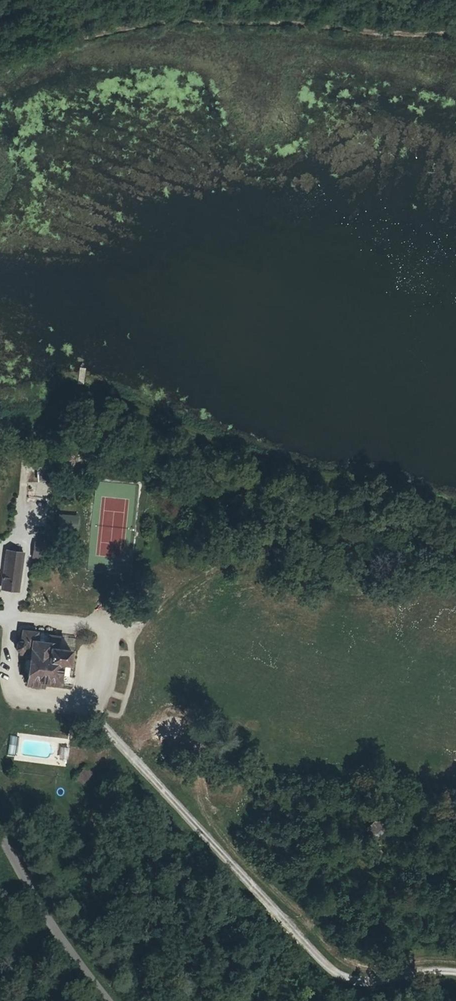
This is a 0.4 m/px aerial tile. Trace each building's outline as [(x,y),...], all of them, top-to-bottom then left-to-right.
[(46,481),(45,462),(37,462),(38,481),(46,481)] [(76,502),(62,503),(62,525),(76,524),(76,502)] [(104,512),(98,554),(119,557),(125,515),(104,512)] [(10,543),(8,580),(24,581),(25,552),(25,544),(10,543)] [(24,588),(24,581),(8,580),(8,588),(24,588)] [(37,685),(39,689),(40,690),(44,688),(46,685),(52,686),(53,679),(79,680),(82,632),(64,631),(64,633),(28,633),(27,646),(21,646),(21,655),(26,655),(26,661),(33,661),(32,685),(37,685)] [(58,763),(65,764),(68,748),(61,747),(58,763)] [(82,784),(93,774),(86,766),(74,777),(82,784)]
